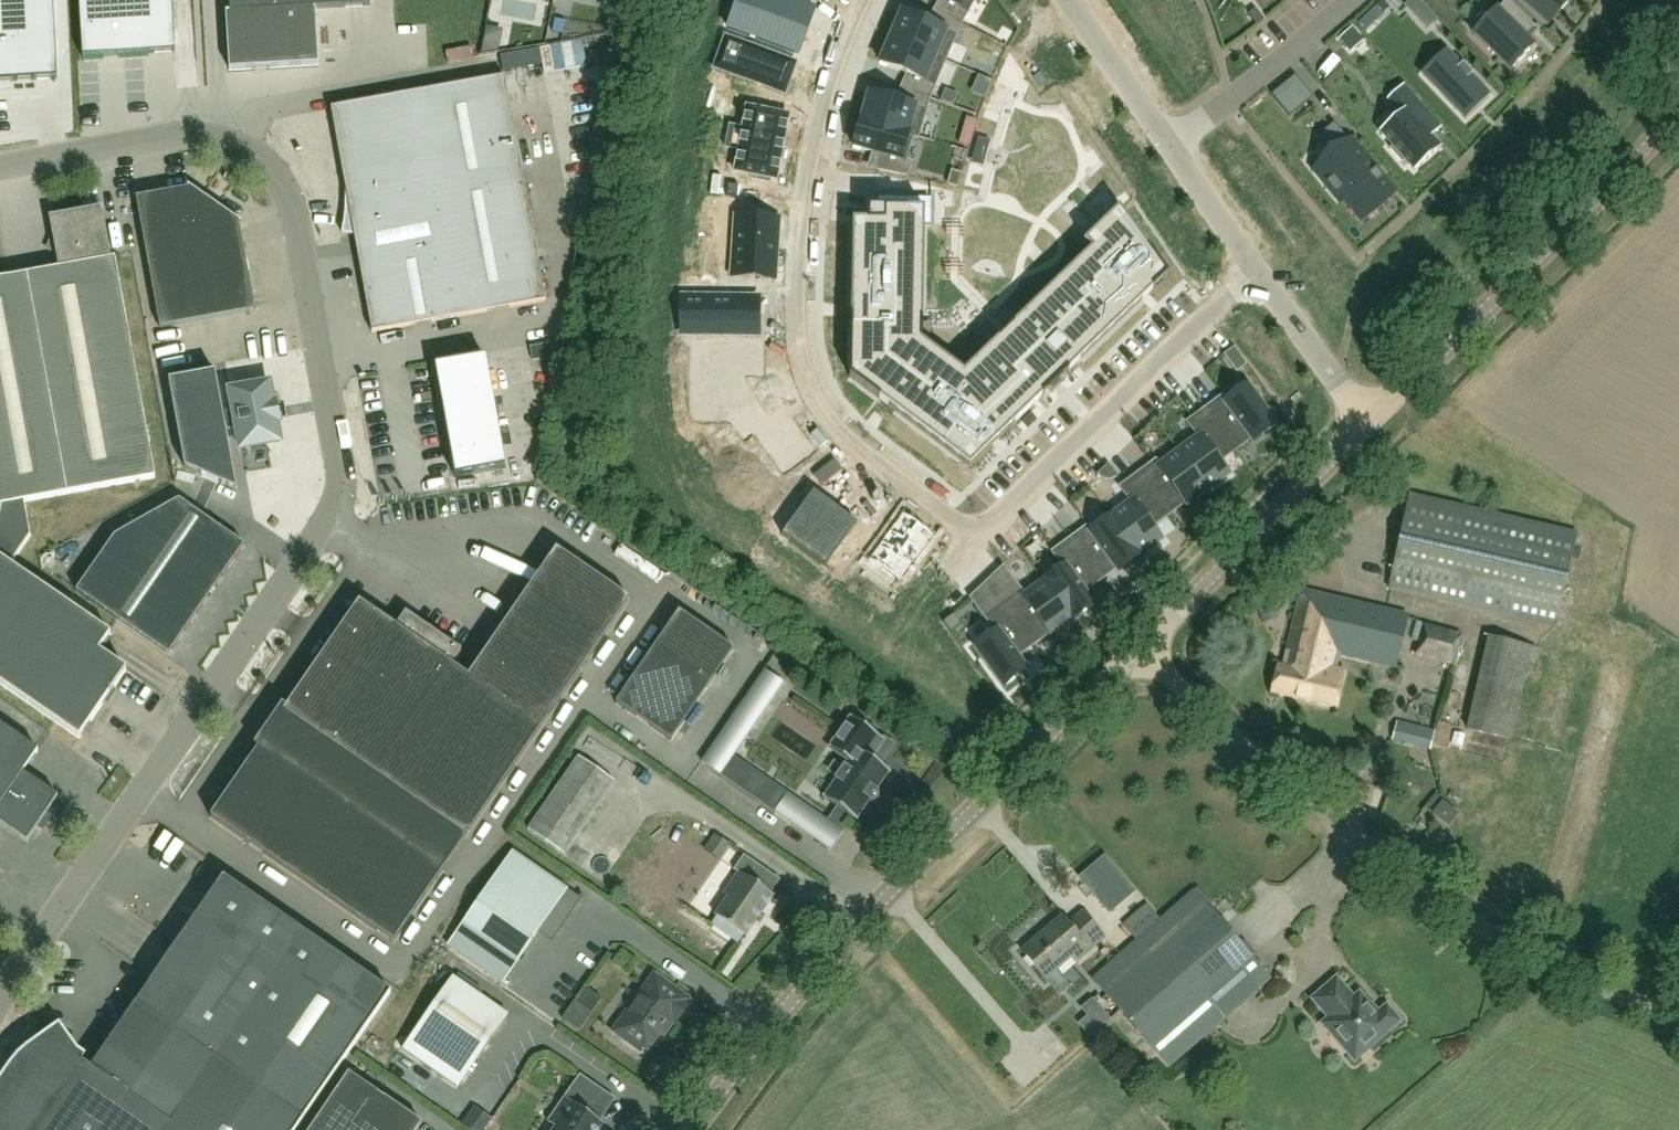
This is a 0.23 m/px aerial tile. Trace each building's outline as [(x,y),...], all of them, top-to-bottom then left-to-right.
[(53,0),(0,0),(0,82),(57,79),(53,0)] [(83,57),(175,52),(176,52),(173,0),(80,0),(83,57)] [(230,69),(318,64),(315,8),(369,5),(369,0),(231,0),(231,11),(227,12),(230,69)] [(728,29),(799,55),(815,9),(790,0),(739,0),(728,29)] [(934,10),(961,24),(975,0),(940,0),(934,10)] [(1524,37),(1534,26),(1508,0),(1507,0),(1474,34),(1510,70),(1533,46),(1524,37)] [(1546,20),(1553,13),(1556,16),(1570,0),(1524,0),(1546,20)] [(1249,14),(1257,25),(1264,19),(1256,9),(1249,14)] [(902,13),(891,38),(946,61),(961,24),(934,10),(928,24),(902,13)] [(555,19),(553,32),(563,34),(566,21),(555,19)] [(726,38),(714,69),(785,95),(797,64),(726,38)] [(891,38),(881,64),(906,75),(901,88),(930,98),(946,61),(891,38)] [(1448,53),(1424,76),(1466,119),(1490,96),(1471,76),(1474,74),(1463,63),(1460,65),(1448,53)] [(342,234),(355,237),(372,333),(546,301),(504,77),(331,109),(345,182),(346,198),(345,210),(344,221),(342,234)] [(1285,83),(1272,94),(1290,117),(1303,105),(1285,83)] [(869,94),(862,121),(914,136),(913,137),(918,138),(930,98),(901,88),(897,102),(869,94)] [(957,96),(946,91),(942,102),(952,106),(957,96)] [(554,92),(540,97),(548,120),(562,115),(554,92)] [(1390,150),(1402,163),(1405,160),(1414,170),(1440,148),(1431,137),(1441,128),(1412,96),(1401,106),(1405,111),(1381,133),(1393,147),(1390,150)] [(991,100),(988,108),(1001,113),(1004,105),(991,100)] [(747,109),(736,172),(752,176),(751,181),(770,184),(771,179),(776,180),(788,117),(747,109)] [(552,122),(557,137),(572,132),(566,117),(552,122)] [(862,121),(854,147),(881,155),(877,170),(907,176),(911,162),(906,160),(913,137),(914,136),(862,121)] [(1334,122),(1316,137),(1332,157),(1331,157),(1316,170),(1341,201),(1344,198),(1361,219),(1380,203),(1379,202),(1393,191),(1350,140),(1349,141),(1334,122)] [(952,172),(948,186),(958,188),(962,175),(952,172)] [(188,187),(189,188),(136,198),(160,328),(256,311),(240,224),(241,224),(242,223),(189,186),(188,187)] [(26,501),(155,477),(115,258),(111,259),(102,208),(50,217),(59,269),(0,279),(0,506),(2,505),(26,501)] [(850,367),(850,377),(970,466),(1042,397),(1043,398),(1045,396),(1041,392),(1046,388),(1052,393),(1065,381),(1059,375),(1064,370),(1067,374),(1069,372),(1069,371),(1080,360),(1168,276),(1119,209),(1084,243),(1092,250),(1030,309),(964,373),(922,342),(924,210),(868,208),(868,221),(853,221),(851,327),(858,327),(858,367),(850,367)] [(737,220),(733,278),(773,280),(777,222),(737,220)] [(683,298),(683,334),(758,334),(758,298),(683,298)] [(693,342),(693,404),(739,404),(739,371),(761,371),(761,342),(693,342)] [(1231,363),(1241,356),(1235,347),(1225,354),(1231,363)] [(486,355),(436,364),(456,475),(506,465),(486,355)] [(237,492),(216,372),(169,381),(185,469),(237,492)] [(266,385),(233,391),(230,391),(230,395),(231,394),(241,446),(240,446),(241,449),(244,449),(244,448),(277,442),(277,443),(281,442),(280,439),(276,422),(280,421),(280,418),(279,418),(277,407),(277,404),(273,404),(270,387),(270,384),(266,385)] [(1223,396),(1205,409),(1236,451),(1252,439),(1254,441),(1276,425),(1247,386),(1227,401),(1223,396)] [(739,404),(693,404),(696,415),(725,415),(727,413),(743,435),(753,428),(785,470),(813,448),(781,406),(768,416),(759,404),(739,404)] [(1198,437),(1179,451),(1208,490),(1229,475),(1220,462),(1236,451),(1205,409),(1187,422),(1198,437)] [(1156,461),(1138,474),(1169,515),(1185,504),(1186,506),(1208,490),(1179,451),(1160,465),(1156,461)] [(1131,502),(1112,516),(1140,555),(1161,540),(1152,527),(1169,515),(1138,474),(1120,487),(1131,502)] [(814,492),(783,535),(825,566),(847,537),(857,523),(814,492)] [(1410,495),(1388,589),(1555,628),(1577,534),(1410,495)] [(169,655),(245,545),(179,500),(115,536),(76,591),(169,655)] [(0,513),(0,683),(80,739),(128,670),(101,651),(112,634),(12,565),(32,536),(26,501),(2,505),(0,513)] [(903,512),(869,560),(900,582),(934,535),(903,512)] [(1088,526),(1070,539),(1101,580),(1117,569),(1119,571),(1140,555),(1112,516),(1092,530),(1088,526)] [(1063,567),(1044,581),(1058,601),(1073,620),(1094,604),(1091,601),(1085,592),(1101,580),(1070,539),(1052,552),(1063,567)] [(284,711),(467,837),(630,600),(557,549),(469,677),(452,665),(462,651),(406,613),(396,627),(360,601),(284,711)] [(1007,601),(1003,604),(1034,645),(1050,633),(1052,636),(1073,620),(1058,601),(1044,581),(1025,595),(1021,591),(1007,601)] [(1278,618),(1267,589),(1252,594),(1263,623),(1278,618)] [(1395,668),(1407,616),(1300,591),(1283,667),(1278,666),(1271,694),(1336,709),(1344,672),(1333,669),(1336,654),(1395,668)] [(996,632),(976,647),(1004,686),(1026,669),(1017,657),(1034,645),(1003,604),(985,617),(996,632)] [(616,703),(672,742),(736,650),(680,611),(616,703)] [(962,625),(954,614),(944,622),(951,633),(962,625)] [(1423,627),(1415,659),(1452,667),(1459,636),(1423,627)] [(1467,729),(1510,739),(1531,649),(1488,639),(1467,729)] [(766,672),(704,763),(722,775),(734,757),(784,684),(766,672)] [(467,837),(284,711),(259,748),(211,817),(394,943),(441,874),(467,837)] [(1433,733),(1396,723),(1391,741),(1429,751),(1433,733)] [(48,823),(54,815),(48,812),(59,797),(24,773),(39,751),(0,724),(0,790),(48,823)] [(829,822),(816,814),(806,828),(826,842),(846,813),(851,816),(858,821),(859,820),(857,819),(869,801),(870,801),(870,802),(871,802),(872,802),(873,802),(874,802),(875,802),(876,802),(877,801),(878,801),(878,800),(879,800),(879,799),(880,798),(880,797),(880,796),(880,795),(880,794),(880,793),(879,793),(879,792),(878,791),(877,790),(889,772),(891,773),(892,772),(878,763),(889,746),(888,746),(887,747),(854,724),(853,725),(855,726),(837,752),(850,761),(825,797),(824,796),(823,797),(839,808),(829,822)] [(579,757),(528,830),(565,855),(615,782),(579,757)] [(0,790),(0,823),(27,842),(38,826),(44,830),(48,823),(0,790)] [(1441,803),(1432,813),(1447,826),(1456,815),(1441,803)] [(1421,812),(1425,815),(1431,807),(1427,804),(1421,812)] [(714,834),(704,850),(719,860),(730,844),(714,834)] [(513,851),(463,924),(518,962),(541,928),(554,938),(582,898),(568,889),(513,851)] [(729,896),(716,915),(745,936),(757,919),(758,919),(759,918),(757,917),(759,913),(761,914),(762,913),(774,895),(758,884),(767,871),(744,855),(734,869),(748,879),(733,900),(729,896)] [(1094,893),(1111,912),(1136,891),(1107,857),(1083,876),(1096,892),(1094,893)] [(136,1004),(91,1069),(82,1062),(82,1063),(73,1057),(60,1039),(61,1038),(58,1035),(41,1047),(41,1048),(33,1054),(24,1061),(17,1070),(4,1089),(0,1096),(0,1129),(296,1129),(303,1119),(393,989),(226,873),(136,1004)] [(1123,925),(1137,941),(1092,980),(1168,1067),(1270,979),(1193,891),(1161,919),(1147,903),(1123,925)] [(1105,937),(1083,912),(1068,925),(1061,917),(1021,952),(1044,978),(1072,953),(1078,960),(1105,937)] [(435,943),(357,1056),(385,1076),(403,1050),(458,1087),(508,1015),(479,995),(455,978),(454,977),(464,963),(435,943)] [(471,944),(464,954),(485,970),(492,960),(471,944)] [(655,974),(613,1032),(639,1050),(643,1048),(648,1051),(670,1020),(676,1024),(691,1003),(689,1002),(691,999),(655,974)] [(1386,1004),(1376,1012),(1359,993),(1353,999),(1336,980),(1314,999),(1342,1031),(1333,1038),(1347,1054),(1349,1052),(1357,1061),(1373,1047),(1371,1045),(1390,1029),(1391,1030),(1401,1021),(1386,1004)] [(584,988),(563,1007),(574,1019),(594,1000),(584,988)] [(422,1123),(349,1073),(310,1129),(417,1129),(422,1123)] [(555,1129),(599,1129),(603,1124),(590,1115),(594,1109),(596,1111),(608,1094),(580,1075),(569,1091),(578,1098),(579,1104),(564,1126),(556,1128),(555,1129)] [(483,1102),(499,1093),(491,1080),(476,1088),(483,1102)] [(466,1129),(478,1129),(485,1118),(468,1108),(458,1125),(466,1129)]
